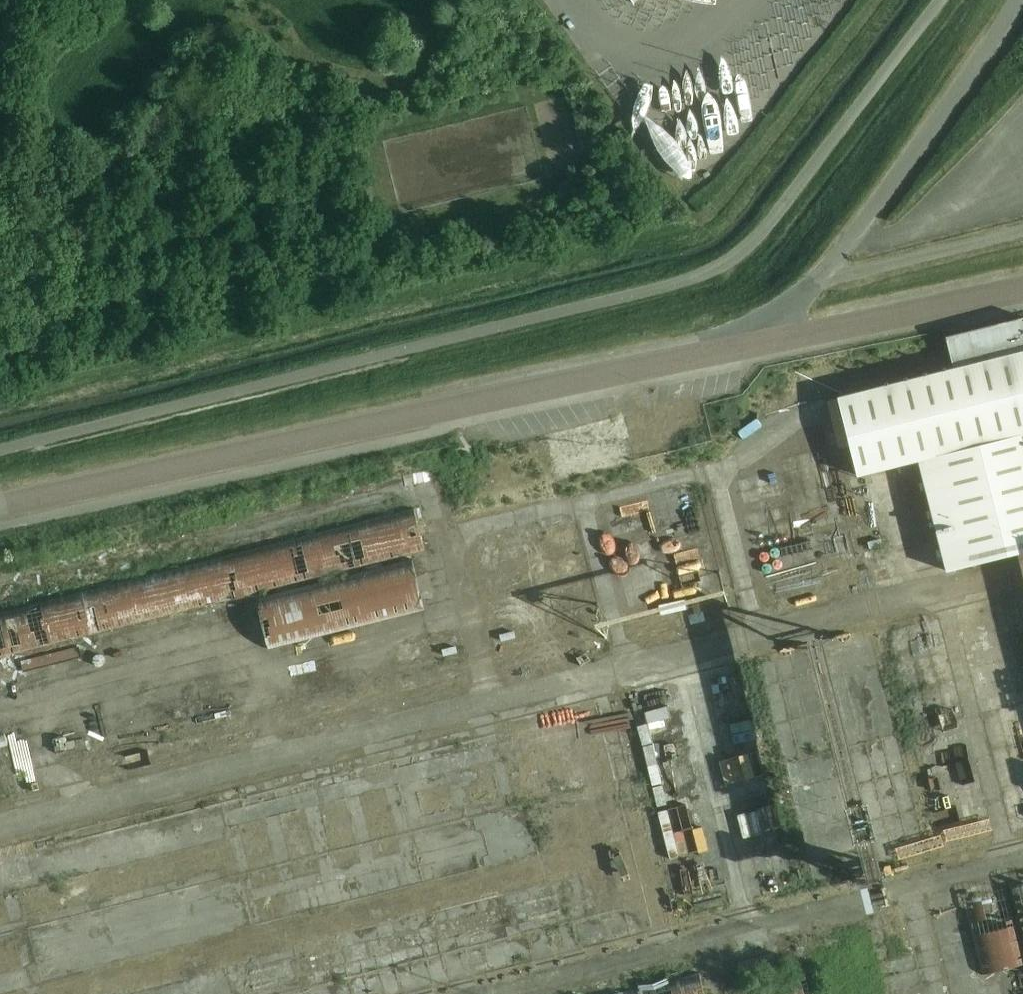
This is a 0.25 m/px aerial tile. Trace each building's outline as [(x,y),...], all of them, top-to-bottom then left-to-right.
[(945,337),(953,368),(838,397),(858,476),(918,461),(945,571),(1022,551),(1022,444),(1021,436),(1022,435),(1022,317),(945,337)] [(884,479),(870,484),(876,499),(889,494),(884,479)] [(424,550),(414,509),(0,613),(0,656),(424,550)] [(519,540),(538,537),(536,518),(516,521),(519,540)] [(869,549),(883,546),(881,539),(867,543),(869,549)] [(267,645),(424,606),(413,562),(256,601),(267,645)] [(538,611),(547,608),(535,563),(526,565),(538,611)] [(465,587),(457,589),(462,614),(470,612),(465,587)] [(420,620),(448,615),(446,604),(418,609),(420,620)] [(754,655),(736,660),(796,905),(813,901),(754,655)] [(704,699),(707,712),(704,713),(707,725),(735,718),(729,693),(704,699)] [(538,708),(455,726),(464,769),(548,750),(538,708)] [(3,733),(26,727),(23,715),(0,721),(0,722),(3,733)] [(736,724),(713,725),(714,740),(737,739),(736,724)] [(7,735),(11,756),(26,753),(22,732),(7,735)] [(7,781),(43,777),(41,756),(5,760),(7,781)] [(744,758),(721,764),(724,777),(747,771),(744,758)] [(734,811),(757,806),(755,796),(731,801),(734,811)] [(913,829),(904,833),(912,856),(922,853),(913,829)] [(1022,944),(1022,883),(1009,887),(1022,944)] [(982,975),(1022,965),(1022,958),(1006,889),(964,899),(982,975)] [(685,958),(658,962),(660,969),(686,965),(685,958)] [(577,993),(729,993),(721,960),(577,993)]
